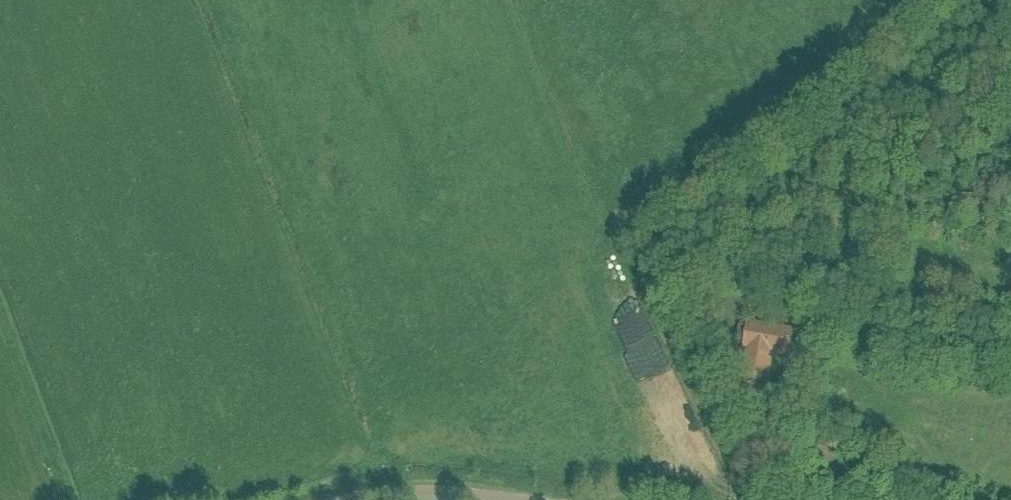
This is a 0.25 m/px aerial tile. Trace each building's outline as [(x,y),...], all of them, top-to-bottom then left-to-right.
[(907,214),(920,215),(920,205),(907,205),(907,214)] [(749,323),(745,349),(748,350),(742,381),(769,386),(774,354),(791,357),(795,330),(749,323)]
